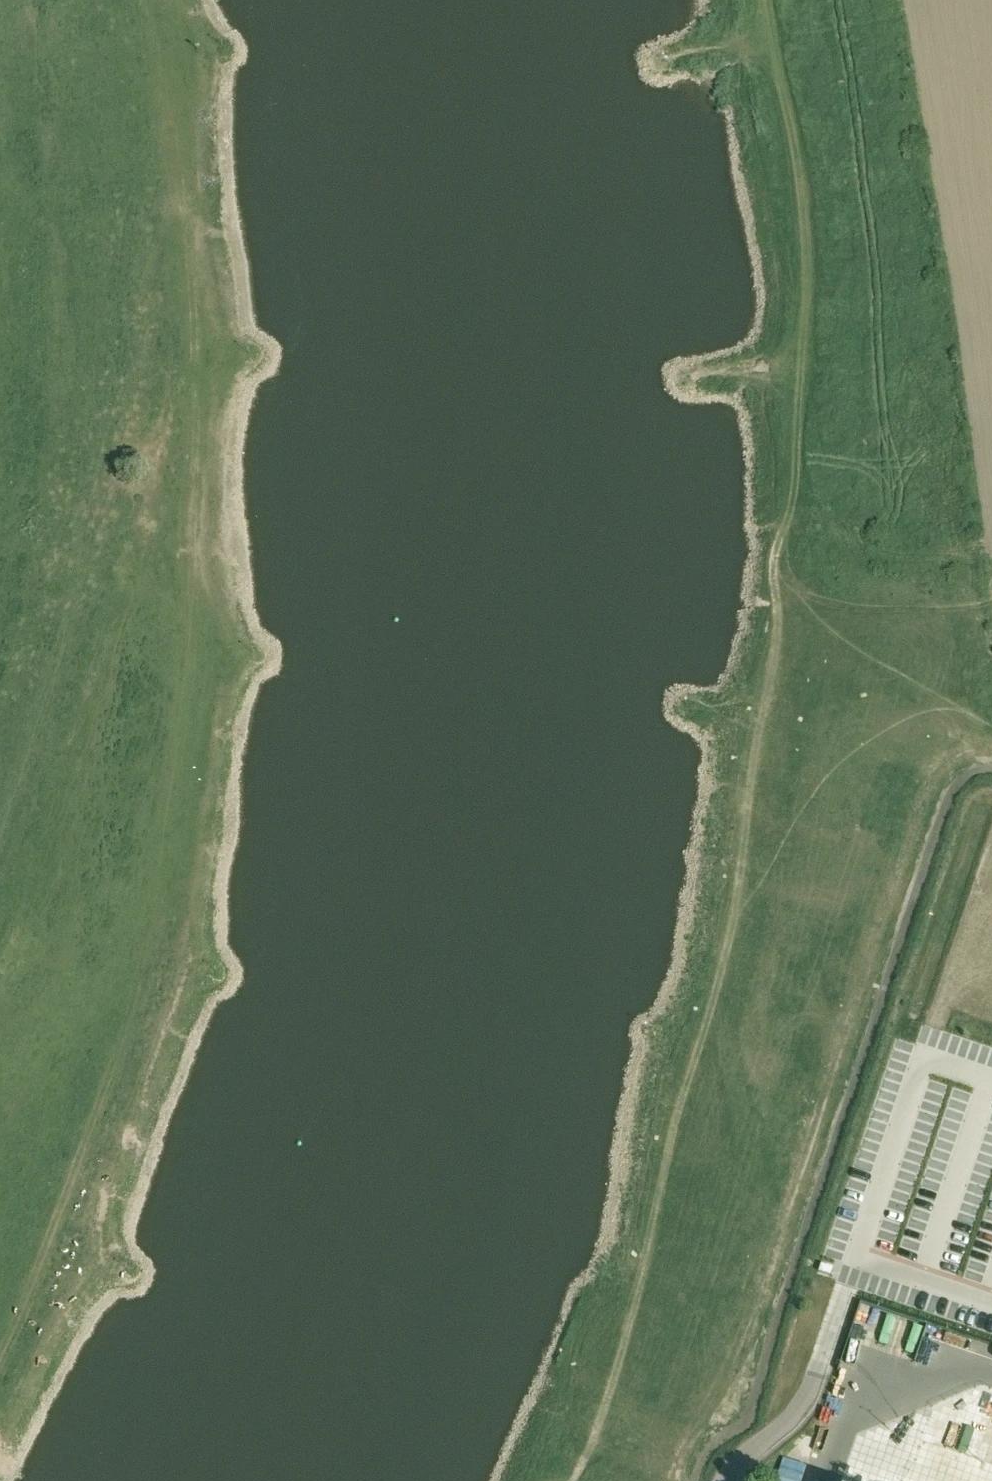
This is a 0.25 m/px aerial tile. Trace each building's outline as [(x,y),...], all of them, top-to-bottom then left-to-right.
[(802,1359),(810,1362),(817,1339),(809,1336),(802,1359)]
